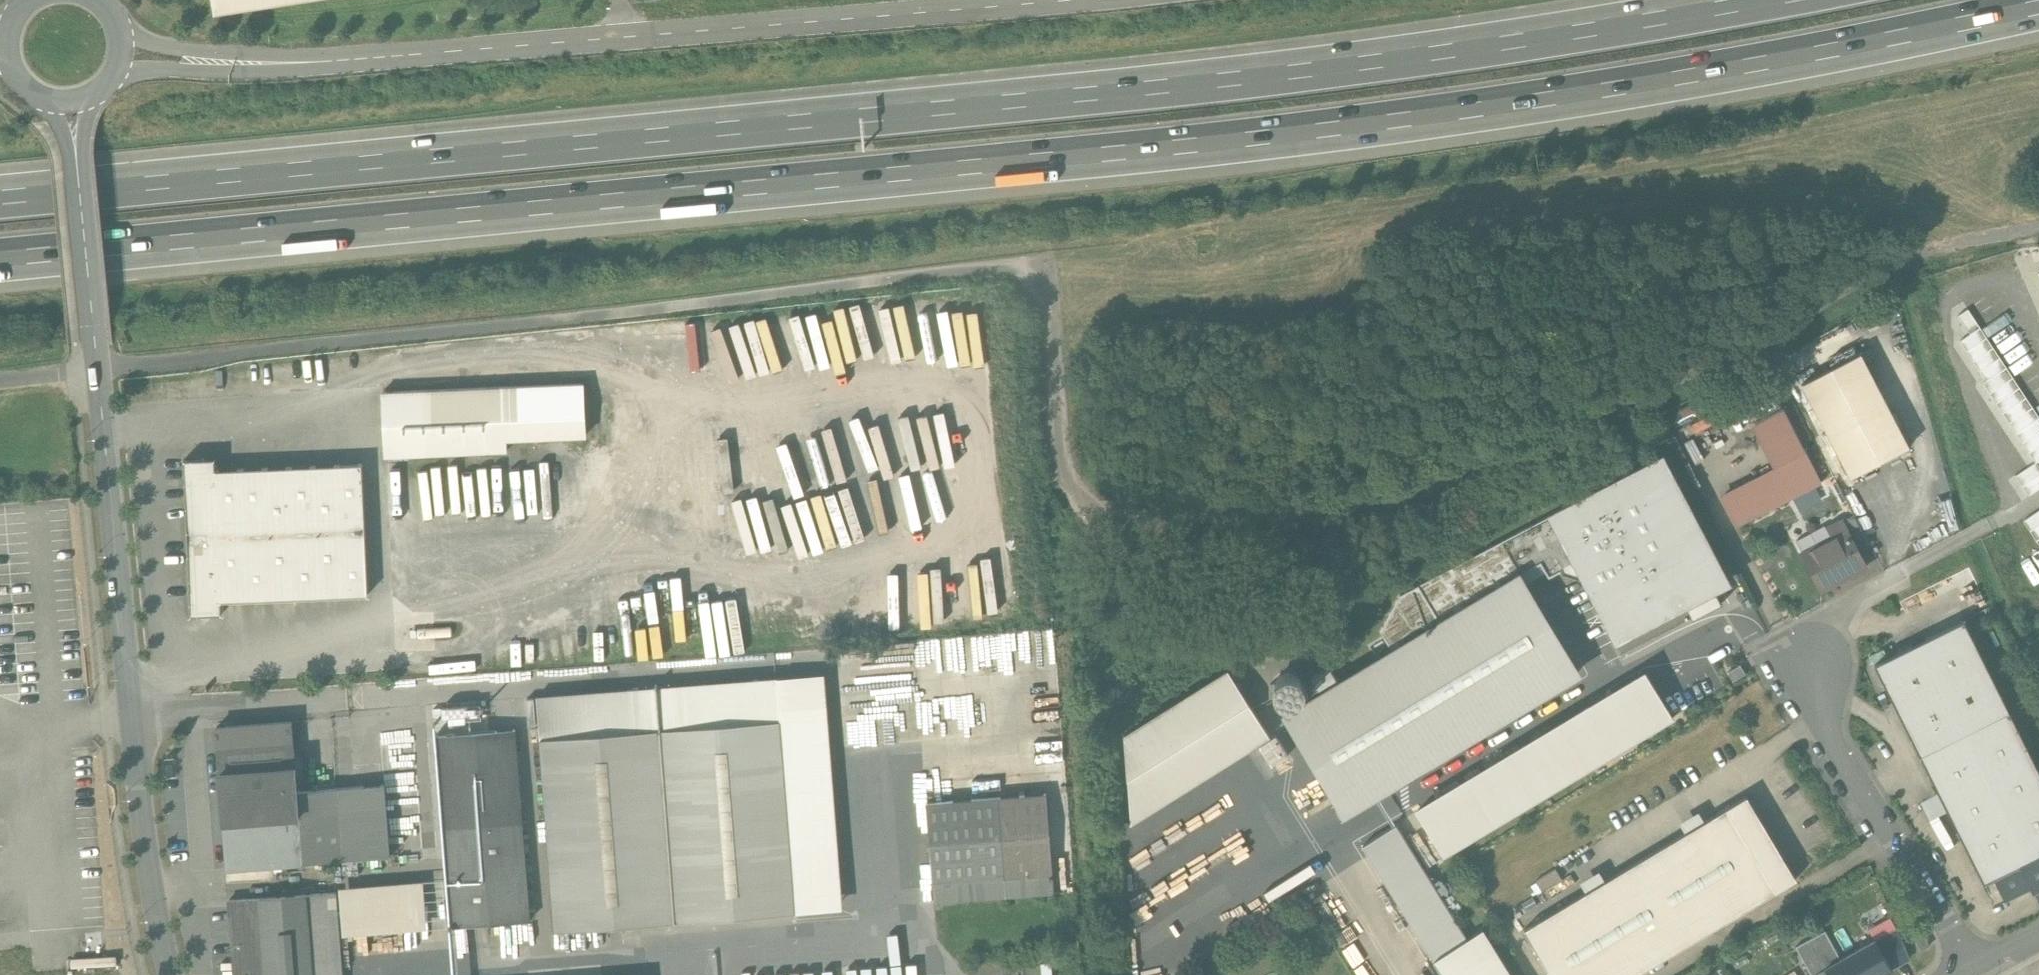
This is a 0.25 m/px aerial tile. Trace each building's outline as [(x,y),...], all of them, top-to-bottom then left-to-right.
[(224,10),(289,0),(223,0),(224,10)] [(2027,464),(2011,472),(2023,495),(2038,486),(2038,427),(1973,305),(1955,315),(1965,333),(1958,337),(2027,464)] [(1860,354),(1802,384),(1851,478),(1909,448),(1860,354)] [(383,394),(386,459),(506,454),(505,441),(585,438),(583,386),(383,394)] [(1783,407),(1755,422),(1777,464),(1805,450),(1783,407)] [(1722,498),(1737,527),(1823,483),(1805,450),(1777,464),(1779,468),(1722,498)] [(1728,584),(1662,459),(1550,517),(1576,565),(1616,643),(1728,584)] [(363,466),(216,472),(216,460),(185,461),(192,616),(200,616),(208,622),(214,615),(222,615),(222,603),(369,597),(363,466)] [(2018,519),(2038,550),(2038,505),(2018,519)] [(1548,580),(1576,565),(1550,517),(1400,596),(1381,634),(1393,654),(1286,718),(1344,815),(1578,674),(1520,578),(1540,566),(1548,580)] [(1840,523),(1831,528),(1829,535),(1832,540),(1804,555),(1822,589),(1849,575),(1850,577),(1865,570),(1840,523)] [(1993,880),(2038,856),(2038,773),(1962,623),(1876,667),(1985,885),(1993,880)] [(1228,672),(1124,738),(1131,825),(1269,738),(1228,672)] [(779,700),(539,720),(556,933),(841,910),(822,674),(777,678),(779,700)] [(1417,813),(1443,858),(1673,720),(1646,675),(1417,813)] [(292,724),(218,730),(229,871),(392,858),(385,787),(297,794),(292,724)] [(516,732),(436,738),(447,880),(451,929),(531,923),(516,732)] [(413,738),(389,738),(389,780),(413,780),(413,738)] [(1046,795),(927,805),(935,904),(1075,893),(1073,862),(1051,864),(1046,795)] [(1523,932),(1549,974),(1639,974),(1796,881),(1746,798),(1705,823),(1699,812),(1680,824),(1686,834),(1605,883),(1599,873),(1580,884),(1586,894),(1523,932)] [(1482,931),(1466,941),(1450,915),(1461,908),(1452,895),(1442,901),(1433,887),(1396,827),(1362,848),(1442,974),(1510,974),(1482,931)] [(1993,880),(2004,900),(2031,887),(2030,886),(2038,882),(2038,856),(1993,880)] [(447,880),(337,888),(338,895),(340,938),(451,929),(447,880)] [(231,902),(237,974),(344,974),(340,938),(338,895),(231,902)] [(1841,960),(1825,931),(1796,947),(1812,974),(1813,974),(1826,969),(1830,974),(1881,974),(1910,959),(1897,929),(1841,960)] [(106,930),(88,931),(90,963),(108,962),(106,930)] [(1930,948),(1922,934),(1913,939),(1921,953),(1930,948)]
